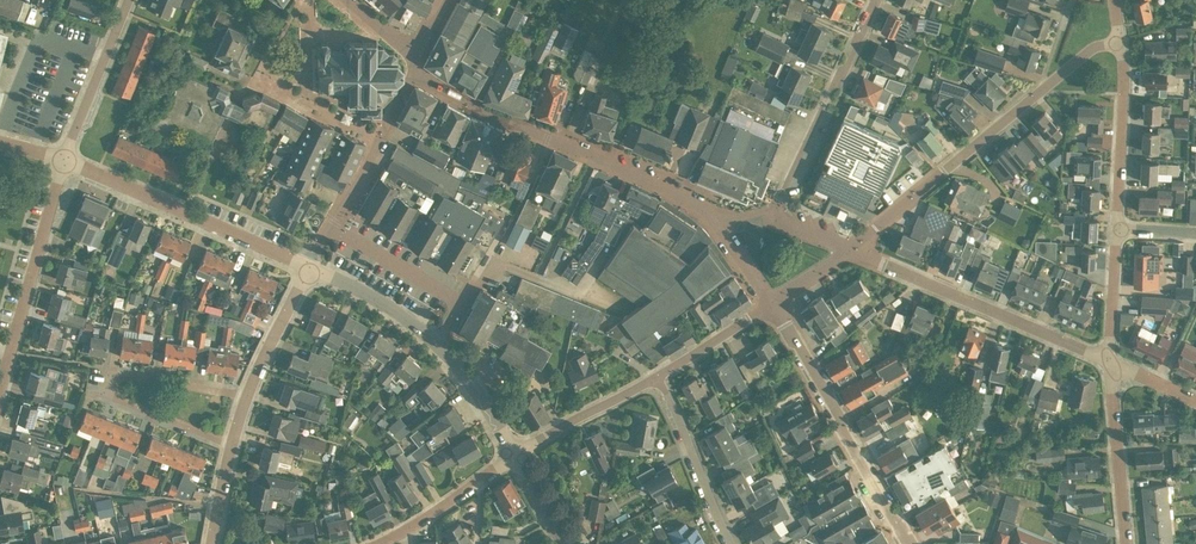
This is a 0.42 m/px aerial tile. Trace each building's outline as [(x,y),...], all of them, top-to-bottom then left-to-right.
[(21,0),(0,0),(0,13),(17,19),(23,1),(21,0)] [(78,0),(70,0),(67,9),(91,18),(95,6),(78,0)] [(166,14),(171,2),(179,5),(181,0),(149,0),(147,7),(166,14)] [(189,9),(192,0),(183,0),(181,6),(189,9)] [(388,12),(399,0),(374,0),(388,12)] [(402,2),(425,13),(432,0),(403,0),(402,2)] [(424,63),(435,71),(439,74),(440,74),(440,75),(443,77),(444,77),(445,77),(446,78),(462,45),(481,13),(481,14),(488,0),(471,0),(468,6),(458,2),(457,1),(449,17),(440,34),(424,63)] [(524,3),(518,0),(515,6),(521,9),(524,3)] [(784,5),(788,6),(803,11),(806,1),(801,0),(786,0),(784,5)] [(846,1),(844,0),(821,0),(823,1),(820,9),(838,17),(846,1)] [(1051,18),(1038,13),(1028,10),(1027,13),(1026,12),(1029,1),(1026,0),(1008,0),(1005,10),(1026,17),(1022,28),(1045,35),(1051,18)] [(1152,17),(1148,0),(1140,0),(1140,1),(1133,2),(1137,21),(1152,17)] [(751,2),(747,16),(758,19),(762,5),(751,2)] [(940,4),(935,2),(930,15),(934,17),(940,4)] [(788,6),(785,15),(800,20),(803,11),(788,6)] [(240,63),(253,35),(243,31),(246,24),(232,17),(233,13),(219,7),(211,24),(219,27),(224,26),(227,27),(215,51),(209,62),(189,52),(185,60),(204,69),(208,62),(213,65),(213,64),(237,75),(242,74),(244,69),(243,64),(240,63)] [(507,24),(515,28),(523,12),(514,8),(507,24)] [(913,15),(912,22),(890,12),(882,29),(894,35),(895,33),(904,37),(909,26),(922,29),(925,17),(913,15)] [(486,23),(490,16),(484,13),(480,20),(486,23)] [(524,13),(517,26),(521,28),(528,15),(524,13)] [(930,16),(927,24),(935,28),(938,20),(930,16)] [(553,43),(561,23),(558,21),(555,27),(547,24),(531,57),(544,62),(553,43)] [(562,23),(561,23),(553,43),(567,50),(578,28),(563,21),(562,23)] [(801,26),(798,33),(824,45),(831,30),(812,21),(806,33),(804,32),(805,29),(801,26)] [(139,26),(132,42),(150,49),(156,33),(139,26)] [(1191,37),(1191,27),(1176,27),(1176,37),(1191,37)] [(763,32),(759,41),(785,53),(790,44),(763,32)] [(816,61),(824,45),(798,33),(795,39),(802,42),(797,51),(816,61)] [(1033,69),(1040,50),(1025,45),(1027,40),(1014,36),(1012,43),(1010,42),(1007,51),(1012,53),(1012,55),(1018,57),(1016,63),(1019,64),(1033,69)] [(870,61),(895,72),(898,64),(911,70),(920,51),(895,39),(890,50),(877,45),(870,61)] [(381,117),(381,116),(381,115),(381,106),(383,106),(383,105),(387,101),(387,102),(388,101),(388,100),(392,96),(392,97),(392,93),(393,92),(393,91),(395,89),(396,90),(397,88),(396,88),(396,85),(397,84),(397,82),(402,77),(403,78),(404,76),(402,76),(403,68),(404,68),(403,66),(402,67),(397,62),(397,60),(396,59),(396,56),(398,55),(397,53),(396,54),(393,52),(394,51),(392,50),(392,51),(388,51),(383,46),(384,45),(377,42),(376,40),(374,42),(363,42),(363,40),(361,40),(361,42),(350,42),(348,40),(342,45),(347,50),(349,50),(348,51),(341,51),(341,49),(339,49),(339,51),(331,51),(331,49),(330,49),(330,48),(331,47),(331,46),(329,46),(327,44),(328,43),(326,42),(326,43),(322,43),(322,42),(320,42),(321,44),(319,46),(317,46),(316,47),(318,48),(318,49),(317,49),(316,62),(317,70),(318,93),(319,93),(319,91),(329,90),(329,93),(331,93),(331,90),(338,90),(339,92),(340,92),(340,90),(348,90),(348,100),(346,102),(347,103),(347,109),(346,110),(347,110),(348,110),(361,110),(361,115),(360,116),(361,116),(367,116),(367,117),(368,117),(368,116),(373,116),(373,117),(374,117),(374,116),(380,116),(381,117)] [(781,62),(785,53),(759,41),(755,50),(781,62)] [(1176,58),(1175,49),(1166,49),(1165,41),(1145,42),(1146,58),(1176,58)] [(126,58),(143,65),(150,49),(132,42),(126,58)] [(448,79),(474,94),(474,93),(495,56),(469,42),(448,79)] [(572,77),(587,83),(598,54),(584,48),(572,77)] [(1006,57),(978,48),(974,62),(1001,71),(1006,57)] [(737,58),(728,55),(726,61),(734,65),(737,58)] [(513,111),(526,115),(527,113),(530,98),(512,90),(523,66),(503,56),(483,98),(483,99),(513,111)] [(119,74),(137,81),(143,65),(126,58),(119,74)] [(784,61),(777,76),(780,77),(804,88),(807,82),(810,82),(812,76),(811,74),(811,73),(792,64),(792,65),(784,61)] [(976,66),(965,78),(977,88),(973,91),(991,108),(1005,92),(999,86),(1005,79),(996,71),(990,78),(988,76),(981,69),(981,70),(976,66)] [(1190,76),(1190,66),(1176,66),(1175,77),(1190,76)] [(534,88),(530,102),(535,104),(536,104),(534,111),(533,114),(544,117),(551,119),(555,121),(555,120),(556,118),(558,111),(560,111),(563,101),(565,102),(568,94),(565,93),(567,88),(557,85),(561,73),(558,72),(544,68),(540,81),(541,82),(539,90),(534,88)] [(1146,71),(1146,88),(1159,87),(1159,96),(1166,96),(1166,87),(1166,71),(1146,71)] [(130,98),(137,81),(119,74),(112,90),(130,98)] [(231,117),(237,120),(243,106),(237,104),(234,102),(229,100),(229,98),(229,97),(228,96),(227,95),(230,90),(217,84),(215,87),(208,83),(188,74),(185,75),(182,83),(179,82),(163,115),(159,114),(156,115),(151,125),(153,130),(171,138),(175,129),(210,146),(221,122),(224,114),(231,117)] [(857,84),(854,91),(856,92),(854,96),(874,104),(876,98),(878,99),(883,88),(884,86),(901,94),(906,82),(887,76),(882,85),(863,76),(859,85),(857,84)] [(780,77),(777,83),(782,86),(778,95),(780,96),(797,104),(804,88),(780,77)] [(933,88),(940,90),(956,96),(958,96),(962,86),(943,80),(936,77),(933,88)] [(768,88),(753,80),(749,89),(764,96),(768,88)] [(427,113),(435,97),(415,86),(406,101),(398,117),(400,118),(396,125),(418,137),(421,130),(426,121),(423,119),(427,113)] [(244,104),(243,106),(237,120),(264,133),(279,101),(262,93),(260,98),(258,97),(256,93),(243,98),(242,100),(243,103),(244,104)] [(598,133),(609,137),(616,116),(618,109),(604,104),(606,96),(594,93),(590,108),(588,108),(582,128),(598,134),(598,133)] [(956,96),(943,109),(947,113),(945,116),(944,116),(963,135),(975,123),(970,119),(978,111),(963,98),(958,96),(956,96)] [(1144,120),(1159,121),(1159,115),(1169,116),(1169,106),(1160,105),(1160,102),(1145,102),(1144,120)] [(709,143),(719,118),(690,106),(681,103),(673,121),(675,122),(668,137),(671,138),(682,142),(681,145),(684,147),(688,148),(689,145),(701,150),(705,142),(709,143)] [(273,125),(270,130),(277,134),(280,129),(284,131),(288,134),(289,134),(286,139),(292,143),(295,138),(295,137),(307,117),(298,111),(285,104),(285,105),(273,125)] [(447,104),(444,109),(433,129),(427,125),(420,137),(430,142),(432,138),(439,141),(441,138),(454,145),(469,116),(447,104)] [(1079,105),(1078,118),(1094,119),(1093,132),(1102,132),(1103,132),(1104,119),(1100,119),(1100,106),(1079,105)] [(848,109),(846,114),(854,118),(856,113),(848,109)] [(1040,130),(1035,135),(1046,147),(1052,142),(1052,143),(1062,134),(1056,127),(1057,126),(1045,112),(1033,122),(1040,130)] [(875,119),(885,124),(886,124),(888,120),(877,115),(875,119)] [(1174,127),(1189,128),(1189,117),(1175,116),(1174,127)] [(471,117),(462,138),(463,139),(454,159),(484,171),(492,150),(493,151),(502,129),(471,117)] [(931,155),(943,144),(934,134),(940,129),(930,117),(921,124),(926,131),(920,136),(921,137),(918,140),(931,155)] [(324,151),(332,155),(326,169),(320,166),(314,178),(341,191),(346,180),(348,181),(365,144),(336,131),(333,130),(334,129),(310,118),(281,178),(305,189),(324,151)] [(724,119),(723,120),(719,118),(709,143),(705,142),(701,150),(687,176),(723,190),(745,199),(746,196),(749,197),(751,194),(754,195),(756,192),(759,193),(765,179),(763,178),(778,142),(751,131),(752,130),(724,119)] [(901,149),(900,144),(844,118),(825,159),(830,161),(827,168),(824,166),(816,182),(815,185),(817,186),(813,194),(825,200),(829,191),(833,193),(865,209),(874,191),(880,194),(901,149)] [(668,145),(671,138),(668,137),(640,125),(640,126),(631,122),(623,141),(632,145),(631,147),(662,159),(665,152),(667,152),(668,149),(670,146),(668,145)] [(894,127),(899,132),(904,127),(898,122),(894,127)] [(1143,150),(1157,151),(1158,143),(1171,143),(1171,135),(1174,135),(1174,127),(1158,126),(1158,132),(1144,132),(1143,150)] [(1046,147),(1035,135),(1032,131),(1024,138),(1040,157),(1041,156),(1048,150),(1046,147)] [(1087,146),(1093,146),(1102,146),(1102,136),(1102,132),(1093,132),(1092,131),(1092,135),(1088,135),(1087,141),(1087,146)] [(118,135),(111,152),(127,159),(135,142),(118,135)] [(412,151),(412,152),(442,167),(450,154),(430,142),(420,137),(412,151)] [(1016,144),(1013,141),(1003,149),(1019,167),(1028,159),(1035,154),(1024,142),(1022,139),(1016,144)] [(143,166),(150,149),(135,142),(127,159),(143,166)] [(411,153),(396,145),(390,156),(391,156),(393,157),(387,168),(384,167),(379,175),(382,176),(380,179),(378,177),(358,212),(380,224),(378,227),(398,239),(400,236),(408,241),(406,244),(428,256),(429,254),(437,258),(435,261),(456,273),(457,270),(469,277),(508,212),(484,200),(486,195),(474,190),(459,184),(461,178),(442,167),(412,152),(411,153)] [(514,146),(504,172),(512,175),(509,184),(519,188),(518,188),(515,194),(523,197),(530,182),(523,179),(529,164),(526,162),(530,152),(514,146)] [(923,161),(918,154),(913,148),(906,154),(916,167),(923,161)] [(159,173),(166,156),(150,149),(143,166),(159,173)] [(1001,181),(1008,176),(1019,167),(1003,149),(993,158),(995,160),(989,166),(1001,181)] [(553,150),(550,156),(540,175),(538,174),(527,197),(541,204),(564,155),(553,150)] [(274,152),(269,162),(277,167),(283,158),(274,152)] [(564,183),(575,160),(564,155),(541,204),(555,211),(567,185),(564,183)] [(175,180),(182,163),(166,156),(159,173),(175,180)] [(1041,156),(1040,157),(1037,160),(1041,165),(1046,162),(1041,156)] [(1101,157),(1087,156),(1087,157),(1075,156),(1074,173),(1086,173),(1086,174),(1100,175),(1101,157)] [(1179,174),(1179,164),(1158,163),(1142,162),(1142,181),(1157,181),(1157,173),(1179,174)] [(1176,189),(1185,189),(1187,189),(1187,171),(1184,171),(1181,171),(1181,179),(1172,179),(1171,188),(1176,189)] [(253,176),(245,172),(240,183),(248,187),(253,176)] [(486,196),(493,180),(481,174),(474,190),(486,195),(486,196)] [(955,178),(944,199),(956,205),(978,216),(989,193),(967,182),(966,183),(955,178)] [(602,181),(597,193),(593,190),(589,192),(588,195),(589,198),(593,201),(593,202),(598,205),(594,214),(603,218),(616,191),(617,188),(602,181)] [(1098,208),(1099,190),(1095,190),(1096,182),(1062,181),(1062,194),(1068,194),(1068,196),(1083,197),(1082,207),(1098,208)] [(592,239),(577,260),(573,257),(561,274),(576,284),(587,267),(603,245),(605,240),(613,244),(620,229),(622,229),(629,213),(646,221),(658,199),(656,198),(656,197),(631,185),(626,196),(616,191),(603,218),(593,239),(592,239)] [(236,186),(231,199),(239,203),(245,190),(236,186)] [(253,189),(245,205),(255,210),(262,192),(253,189)] [(1027,194),(1015,189),(1012,196),(1023,201),(1027,194)] [(1139,211),(1157,212),(1158,203),(1171,203),(1172,190),(1158,189),(1157,197),(1140,196),(1139,211)] [(1185,189),(1176,189),(1175,202),(1184,203),(1185,189)] [(290,191),(276,218),(292,227),(301,211),(304,212),(306,208),(310,201),(290,191)] [(107,205),(85,195),(77,214),(99,223),(102,217),(108,220),(113,209),(106,206),(107,205)] [(541,204),(527,197),(515,220),(530,227),(541,204)] [(646,221),(641,229),(670,249),(677,237),(685,242),(688,237),(693,230),(695,226),(688,221),(683,218),(684,216),(661,200),(662,199),(661,199),(660,200),(658,199),(646,221)] [(1013,224),(1021,208),(1010,202),(1005,200),(997,216),(1013,224)] [(913,228),(910,236),(903,233),(897,249),(918,258),(925,242),(921,240),(924,232),(940,239),(952,213),(929,203),(924,216),(919,214),(913,227),(913,228)] [(844,219),(848,212),(840,208),(837,216),(844,219)] [(1073,223),(1072,237),(1083,237),(1083,238),(1096,239),(1097,220),(1085,220),(1085,213),(1074,212),(1074,214),(1064,214),(1064,223),(1073,223)] [(90,243),(99,223),(77,214),(68,234),(90,243)] [(126,230),(120,243),(126,246),(128,247),(132,237),(142,241),(150,224),(136,218),(132,226),(129,224),(126,230)] [(530,227),(515,220),(505,242),(520,249),(530,227)] [(949,220),(943,233),(954,238),(960,225),(949,220)] [(670,249),(641,229),(633,224),(598,276),(640,304),(622,318),(604,332),(619,338),(628,331),(635,340),(637,343),(650,334),(654,331),(652,328),(655,326),(661,334),(681,319),(676,313),(688,304),(687,302),(692,298),(724,274),(727,272),(728,271),(728,272),(729,271),(707,242),(706,242),(704,240),(699,245),(688,237),(685,242),(677,237),(670,249)] [(985,231),(978,228),(974,238),(981,241),(985,231)] [(154,248),(168,254),(176,235),(163,229),(154,248)] [(982,242),(994,247),(999,237),(986,231),(982,242)] [(190,241),(176,235),(168,254),(182,260),(190,241)] [(549,240),(542,236),(537,247),(543,251),(549,240)] [(967,239),(960,255),(952,251),(956,242),(947,238),(942,251),(945,253),(940,267),(954,273),(958,265),(964,268),(975,242),(967,239)] [(1048,243),(1048,258),(1055,262),(1056,244),(1048,243)] [(1162,270),(1163,253),(1158,253),(1159,245),(1143,244),(1143,252),(1135,252),(1135,268),(1159,270),(1162,270)] [(1094,269),(1095,251),(1083,251),(1083,246),(1065,245),(1065,253),(1082,253),(1082,269),(1094,269)] [(123,252),(118,249),(112,247),(106,262),(117,267),(123,252)] [(197,267),(211,273),(220,254),(206,248),(197,267)] [(106,254),(97,251),(93,263),(102,266),(106,254)] [(991,288),(997,275),(986,270),(990,260),(983,257),(984,254),(977,251),(972,264),(981,268),(975,282),(991,288)] [(1020,251),(1014,264),(1020,266),(1026,253),(1020,251)] [(211,273),(208,279),(213,281),(227,287),(235,271),(230,269),(234,260),(220,254),(215,264),(211,273)] [(1194,254),(1181,254),(1181,272),(1182,272),(1183,272),(1192,272),(1194,272),(1194,254)] [(169,262),(162,259),(158,268),(165,271),(169,262)] [(75,261),(74,266),(61,262),(56,279),(69,282),(75,284),(77,276),(83,278),(87,264),(75,261)] [(1051,273),(1061,277),(1064,269),(1055,265),(1051,273)] [(48,267),(47,273),(56,275),(57,269),(48,267)] [(249,267),(241,286),(249,290),(246,296),(248,297),(238,320),(241,321),(254,327),(260,313),(252,309),(256,300),(252,299),(255,292),(263,273),(249,267)] [(165,271),(158,268),(154,276),(162,280),(165,271)] [(1158,287),(1159,270),(1135,268),(1134,285),(1158,287)] [(1025,305),(1032,287),(1026,284),(1029,275),(1023,272),(1018,281),(1017,280),(1011,295),(1016,297),(1015,300),(1025,305)] [(1192,286),(1192,272),(1183,272),(1182,272),(1182,285),(1183,285),(1191,286),(1192,286)] [(269,298),(277,279),(263,273),(255,292),(269,298)] [(1079,276),(1076,283),(1083,286),(1086,279),(1079,276)] [(575,319),(597,329),(605,311),(581,301),(521,277),(514,295),(499,289),(496,296),(483,288),(472,307),(527,338),(536,305),(549,310),(549,309),(575,319)] [(860,277),(846,286),(855,300),(869,291),(860,277)] [(197,296),(201,297),(208,280),(205,278),(197,296)] [(722,325),(752,304),(734,278),(720,287),(721,289),(700,304),(698,302),(690,307),(701,324),(709,318),(705,311),(711,308),(722,325)] [(1083,286),(1080,292),(1090,297),(1097,282),(1087,278),(1086,279),(1083,286)] [(208,279),(201,297),(205,299),(209,290),(213,281),(208,279)] [(1041,308),(1047,293),(1045,292),(1049,283),(1043,280),(1039,289),(1032,287),(1025,305),(1034,309),(1036,306),(1041,308)] [(106,285),(99,283),(96,293),(103,295),(106,285)] [(142,291),(148,294),(151,287),(144,285),(142,291)] [(1176,285),(1176,296),(1191,297),(1191,286),(1183,285),(1182,285),(1176,285)] [(855,300),(846,286),(831,296),(841,310),(855,300)] [(163,297),(173,301),(177,293),(167,288),(163,297)] [(140,294),(131,291),(129,298),(139,301),(140,294)] [(886,304),(895,297),(891,291),(882,297),(886,304)] [(1068,323),(1075,305),(1069,302),(1072,293),(1066,291),(1062,300),(1061,299),(1054,313),(1060,316),(1058,319),(1068,323)] [(52,292),(49,302),(47,301),(45,309),(47,310),(47,311),(66,316),(67,313),(72,315),(72,314),(75,303),(70,301),(71,298),(52,292)] [(822,333),(827,341),(830,339),(831,339),(844,328),(835,314),(841,310),(831,296),(825,300),(822,294),(808,303),(809,304),(803,309),(807,315),(810,314),(820,329),(818,330),(821,334),(822,333)] [(1155,318),(1163,318),(1173,297),(1174,296),(1142,294),(1141,311),(1155,312),(1155,318)] [(1191,304),(1173,297),(1163,318),(1161,322),(1166,325),(1173,312),(1168,310),(1169,308),(1177,311),(1178,310),(1187,314),(1191,304)] [(1084,326),(1090,312),(1088,311),(1092,302),(1086,299),(1082,308),(1075,305),(1068,323),(1077,327),(1079,324),(1084,326)] [(164,311),(164,301),(154,300),(154,310),(164,311)] [(310,314),(312,315),(306,329),(318,335),(325,321),(329,323),(335,308),(316,300),(310,314)] [(109,325),(119,327),(124,305),(114,303),(109,325)] [(934,311),(918,304),(913,316),(906,314),(897,311),(891,326),(907,332),(909,328),(925,334),(934,311)] [(230,311),(236,314),(239,308),(233,305),(230,311)] [(864,313),(868,319),(877,311),(873,306),(864,313)] [(527,338),(472,307),(459,330),(482,344),(486,338),(489,340),(493,332),(507,340),(499,355),(511,362),(509,366),(518,370),(520,367),(519,372),(520,373),(529,377),(535,366),(540,369),(551,351),(527,338)] [(1122,321),(1135,321),(1135,312),(1122,311),(1122,321)] [(138,312),(136,319),(140,320),(140,322),(143,323),(145,313),(138,312)] [(859,326),(868,319),(864,313),(855,320),(859,326)] [(72,315),(69,324),(83,327),(85,317),(72,314),(72,315)] [(365,325),(348,315),(344,321),(337,317),(331,330),(331,329),(323,343),(336,350),(343,337),(343,336),(344,334),(355,340),(353,343),(359,347),(362,343),(363,344),(365,339),(359,335),(365,325)] [(220,325),(224,325),(222,332),(226,333),(226,336),(230,336),(232,326),(228,326),(229,318),(222,316),(220,325)] [(229,318),(228,326),(232,326),(237,329),(241,321),(238,320),(229,318)] [(142,331),(143,323),(140,322),(140,320),(136,319),(135,330),(142,331)] [(183,326),(183,329),(187,330),(188,320),(180,319),(179,326),(183,326)] [(864,324),(867,327),(872,323),(869,319),(864,324)] [(43,322),(41,332),(39,331),(37,340),(39,340),(38,342),(54,346),(52,352),(61,355),(63,348),(64,348),(67,338),(79,341),(83,327),(69,324),(59,321),(57,326),(43,322)] [(178,337),(182,338),(185,339),(185,338),(187,330),(183,329),(183,326),(179,326),(178,337)] [(987,334),(969,326),(962,344),(961,344),(959,348),(967,351),(964,359),(974,363),(977,355),(977,356),(979,350),(987,334)] [(1142,326),(1132,347),(1146,354),(1153,340),(1157,333),(1150,330),(1142,326)] [(89,351),(106,354),(108,338),(110,328),(100,327),(98,336),(91,335),(90,340),(83,339),(81,351),(88,352),(89,351)] [(678,334),(663,344),(667,351),(670,357),(686,346),(685,345),(694,339),(687,327),(677,332),(678,334)] [(849,335),(844,328),(831,339),(835,346),(849,335)] [(194,343),(196,344),(203,345),(205,331),(195,329),(194,337),(195,337),(194,343)] [(626,347),(635,340),(628,331),(619,338),(626,347)] [(222,332),(221,344),(225,345),(229,345),(230,336),(226,336),(226,333),(222,332)] [(394,344),(378,333),(368,348),(362,343),(359,347),(354,355),(364,362),(372,351),(383,359),(394,344)] [(849,351),(827,364),(835,379),(836,378),(840,384),(856,374),(853,369),(859,365),(857,363),(869,355),(876,351),(866,333),(858,337),(860,340),(847,348),(849,351)] [(659,346),(650,334),(637,343),(640,347),(648,355),(659,346)] [(122,335),(119,356),(120,356),(120,355),(134,358),(137,338),(124,335),(122,335)] [(1161,335),(1157,342),(1153,340),(1146,354),(1161,361),(1171,340),(1161,335)] [(137,338),(134,358),(149,360),(151,350),(152,340),(137,338)] [(192,367),(195,346),(186,345),(187,338),(185,338),(185,339),(182,338),(181,344),(180,344),(177,364),(192,366),(192,367)] [(768,339),(757,346),(757,347),(746,353),(749,359),(739,365),(749,381),(760,375),(756,368),(766,361),(777,355),(768,339)] [(164,351),(162,362),(177,364),(180,344),(165,342),(164,351)] [(207,360),(205,369),(206,369),(221,371),(224,351),(225,345),(221,344),(219,344),(218,350),(208,348),(207,360)] [(224,351),(221,371),(235,373),(235,374),(237,362),(239,353),(230,352),(231,346),(229,345),(225,345),(224,351)] [(1005,367),(1009,348),(995,345),(991,364),(993,364),(990,378),(999,381),(1000,376),(1007,378),(1009,368),(1005,367)] [(1174,367),(1188,374),(1195,360),(1189,358),(1193,350),(1184,346),(1174,367)] [(1018,362),(1015,369),(1024,373),(1027,365),(1035,369),(1037,364),(1040,356),(1023,349),(1018,362)] [(293,353),(287,368),(305,375),(303,381),(319,387),(321,382),(313,379),(315,374),(325,377),(332,359),(310,350),(307,359),(293,353)] [(598,378),(591,360),(589,361),(585,351),(567,359),(571,368),(568,370),(575,388),(598,378)] [(864,377),(841,389),(846,398),(851,407),(876,393),(874,389),(886,382),(887,384),(909,372),(908,370),(901,357),(897,351),(892,354),(875,363),(875,364),(861,371),(864,377)] [(391,390),(399,380),(398,379),(402,374),(409,380),(420,366),(406,355),(395,368),(388,362),(376,377),(385,383),(382,386),(388,390),(391,390)] [(710,369),(721,388),(730,382),(736,392),(747,386),(732,357),(725,360),(710,369)] [(977,389),(979,390),(983,369),(968,365),(963,386),(977,389)] [(54,390),(58,378),(30,371),(26,388),(34,390),(31,399),(60,407),(64,393),(54,390)] [(431,380),(429,381),(424,375),(401,397),(410,407),(419,399),(421,402),(421,405),(425,409),(427,409),(431,406),(444,394),(431,380)] [(1075,375),(1068,403),(1090,408),(1096,380),(1075,375)] [(1025,392),(1039,398),(1042,387),(1044,381),(1032,377),(1025,392)] [(684,384),(691,399),(698,395),(701,401),(709,417),(724,409),(715,393),(709,397),(706,391),(703,392),(696,378),(690,381),(689,379),(684,382),(685,384),(684,384)] [(279,390),(276,398),(279,399),(279,400),(293,405),(295,401),(302,404),(298,415),(300,416),(302,417),(310,419),(320,422),(325,424),(328,415),(323,413),(324,408),(313,404),(317,393),(307,390),(306,390),(299,388),(299,387),(285,382),(282,391),(279,390)] [(339,389),(333,387),(331,393),(337,395),(339,389)] [(1037,404),(1037,405),(1056,409),(1060,391),(1042,387),(1039,398),(1037,404)] [(535,393),(516,405),(531,429),(550,417),(535,393)] [(867,433),(883,424),(881,421),(888,417),(893,426),(913,415),(907,404),(896,410),(888,397),(871,407),(857,416),(867,433)] [(991,403),(975,400),(969,424),(985,428),(991,403)] [(65,407),(74,409),(76,403),(67,401),(65,407)] [(794,412),(795,414),(787,419),(791,425),(787,427),(794,440),(807,433),(803,426),(820,416),(812,402),(802,407),(800,403),(793,407),(795,411),(794,412)] [(17,420),(31,424),(29,431),(43,435),(47,419),(43,418),(46,407),(37,404),(37,407),(22,403),(17,420)] [(386,412),(376,404),(368,415),(377,422),(386,412)] [(418,446),(405,456),(410,465),(410,466),(420,459),(436,450),(436,449),(449,441),(444,434),(448,431),(449,432),(463,423),(464,423),(463,422),(464,421),(454,406),(453,406),(452,405),(451,406),(438,415),(439,417),(426,425),(424,423),(409,435),(418,446)] [(84,413),(79,426),(93,432),(100,415),(86,409),(84,413)] [(715,448),(733,438),(730,431),(736,428),(732,421),(736,419),(731,410),(715,419),(720,428),(707,435),(715,448)] [(273,413),(268,430),(282,434),(282,435),(293,439),(300,416),(298,415),(288,412),(287,417),(273,413)] [(360,418),(350,412),(343,423),(352,429),(360,418)] [(1134,414),(1135,431),(1154,430),(1177,428),(1176,413),(1153,414),(1153,413),(1134,414)] [(656,418),(635,414),(630,440),(617,438),(615,449),(639,452),(640,444),(651,446),(656,418)] [(100,415),(93,432),(107,438),(114,420),(100,415)] [(310,419),(302,417),(300,424),(308,426),(310,419)] [(996,428),(997,419),(988,419),(988,427),(996,428)] [(114,420),(107,438),(120,443),(127,425),(114,420)] [(388,427),(399,439),(406,433),(395,421),(388,427)] [(905,421),(886,431),(891,439),(910,429),(905,421)] [(140,431),(127,425),(120,443),(117,449),(114,456),(114,457),(113,460),(125,465),(121,475),(128,478),(137,456),(131,454),(141,431),(140,430),(140,431)] [(1190,425),(1190,432),(1184,432),(1184,442),(1195,443),(1195,425),(1190,425)] [(598,431),(584,438),(592,454),(590,455),(598,471),(610,466),(602,450),(607,447),(598,431)] [(8,453),(25,457),(26,454),(37,457),(39,449),(59,455),(62,441),(45,437),(31,433),(29,441),(12,437),(10,444),(7,443),(5,450),(8,452),(8,453)] [(300,434),(297,445),(301,446),(322,451),(325,440),(300,434)] [(151,435),(145,452),(158,458),(165,441),(151,435)] [(480,451),(471,435),(452,446),(459,458),(461,462),(480,451)] [(750,437),(737,444),(733,438),(715,448),(726,469),(748,456),(758,451),(750,437)] [(794,449),(800,459),(815,450),(810,440),(794,449)] [(165,441),(158,458),(171,463),(178,446),(165,441)] [(259,465),(274,469),(277,460),(291,463),(293,455),(298,456),(301,446),(297,445),(280,441),(278,450),(263,446),(259,465)] [(403,505),(417,497),(406,480),(414,475),(409,466),(410,465),(405,456),(402,451),(403,450),(397,441),(385,448),(391,458),(390,458),(400,473),(387,481),(403,505)] [(948,486),(964,477),(968,475),(962,463),(957,465),(944,443),(889,474),(889,475),(891,474),(892,476),(891,477),(906,505),(907,504),(909,508),(948,486)] [(897,444),(880,454),(888,468),(905,458),(897,444)] [(76,457),(80,447),(73,445),(69,454),(76,457)] [(459,458),(452,446),(451,445),(433,455),(441,469),(459,458)] [(109,470),(112,460),(113,460),(114,457),(114,456),(117,449),(108,446),(105,453),(107,454),(105,458),(99,455),(94,469),(93,469),(93,471),(92,473),(105,478),(109,470)] [(185,468),(191,452),(178,446),(171,463),(185,468)] [(1178,446),(1167,446),(1168,463),(1179,463),(1178,446)] [(1036,450),(1037,461),(1065,459),(1064,448),(1053,448),(1046,449),(1036,450)] [(1162,450),(1136,452),(1137,468),(1163,466),(1162,450)] [(837,465),(829,451),(820,456),(820,455),(816,457),(813,452),(801,459),(807,471),(814,467),(819,476),(837,465)] [(191,452),(185,468),(178,485),(174,494),(180,497),(190,498),(194,489),(196,483),(189,477),(191,471),(199,474),(205,457),(191,452)] [(731,493),(750,483),(746,476),(756,470),(748,456),(726,469),(721,471),(726,479),(724,480),(731,493)] [(1085,476),(1100,474),(1099,457),(1085,459),(1084,456),(1067,458),(1069,475),(1085,474),(1085,476)] [(432,479),(420,459),(410,466),(422,485),(432,479)] [(17,489),(18,486),(28,488),(30,480),(36,481),(45,484),(48,472),(39,470),(22,465),(20,472),(4,468),(0,481),(0,484),(17,489)] [(650,469),(637,476),(642,485),(647,483),(658,503),(669,497),(665,491),(677,484),(669,468),(654,476),(650,469)] [(147,484),(151,475),(145,472),(141,482),(147,484)] [(335,474),(337,485),(346,483),(344,472),(335,474)] [(373,521),(389,513),(383,501),(389,498),(384,487),(385,486),(377,473),(368,477),(374,490),(360,498),(366,509),(373,521)] [(67,475),(64,477),(61,476),(59,474),(55,474),(53,483),(70,485),(70,481),(72,476),(67,475)] [(254,482),(249,502),(269,507),(271,499),(293,503),(294,495),(301,497),(303,487),(297,486),(298,481),(264,474),(261,484),(254,482)] [(84,478),(75,475),(72,482),(81,485),(84,478)] [(147,484),(154,487),(158,477),(151,475),(147,484)] [(985,476),(983,483),(995,487),(997,480),(985,476)] [(969,485),(964,477),(948,486),(951,493),(946,496),(917,512),(924,526),(932,522),(954,510),(952,506),(958,503),(953,494),(969,485)] [(111,489),(114,481),(105,478),(102,485),(111,489)] [(815,532),(820,540),(822,543),(885,543),(869,516),(870,516),(849,478),(833,487),(832,486),(823,492),(824,492),(802,505),(806,514),(811,525),(815,523),(819,529),(815,532)] [(508,479),(493,487),(499,497),(507,512),(516,507),(523,503),(508,479)] [(1076,493),(1076,481),(1059,481),(1058,492),(1070,493),(1074,493),(1076,493)] [(174,495),(174,494),(178,485),(171,483),(167,492),(174,495)] [(764,485),(754,490),(750,483),(731,493),(739,507),(752,500),(755,507),(771,498),(764,485)] [(978,492),(989,486),(981,483),(974,486),(978,492)] [(324,486),(316,484),(315,489),(317,490),(315,496),(320,497),(324,486)] [(1167,484),(1142,486),(1144,503),(1168,501),(1167,484)] [(331,489),(323,486),(321,496),(328,498),(331,489)] [(53,490),(48,488),(47,493),(45,492),(44,498),(52,500),(54,494),(52,494),(53,490)] [(1000,494),(991,491),(988,497),(998,500),(1000,494)] [(337,502),(338,510),(326,512),(327,520),(330,536),(348,532),(345,518),(351,517),(348,501),(350,501),(348,492),(336,494),(338,502),(337,502)] [(1074,493),(1070,493),(1070,498),(1066,499),(1067,509),(1076,508),(1076,509),(1083,508),(1084,511),(1104,508),(1102,492),(1088,494),(1088,492),(1074,494),(1074,493)] [(1014,522),(1021,498),(1006,494),(999,518),(1014,522)] [(780,535),(774,523),(790,515),(779,495),(749,512),(755,523),(747,527),(757,543),(762,543),(780,535)] [(95,500),(99,516),(114,513),(110,496),(95,500)] [(31,503),(12,497),(14,512),(0,514),(0,532),(0,533),(24,528),(22,519),(33,517),(31,503)] [(145,499),(133,498),(133,501),(138,519),(145,517),(142,508),(147,506),(145,499)] [(601,520),(605,501),(592,499),(588,517),(601,520)] [(170,500),(163,502),(166,512),(173,511),(172,509),(170,500)] [(133,501),(121,504),(124,513),(129,512),(130,520),(138,519),(133,501)] [(667,508),(662,501),(651,507),(655,514),(667,508)] [(1168,501),(1144,503),(1145,520),(1170,518),(1168,501)] [(163,502),(149,505),(152,517),(159,515),(159,514),(166,512),(163,502)] [(609,507),(603,510),(608,518),(614,515),(609,507)] [(1071,527),(1066,543),(1070,543),(1103,543),(1107,534),(1076,524),(1079,515),(1055,508),(1051,521),(1071,527)] [(960,511),(956,514),(954,510),(932,522),(938,532),(940,531),(964,518),(960,511)] [(285,516),(275,514),(265,513),(262,528),(282,532),(285,516)] [(808,533),(811,525),(806,514),(798,518),(802,524),(789,532),(794,541),(808,533)] [(327,529),(324,515),(314,517),(317,531),(327,529)] [(83,530),(90,528),(87,518),(81,520),(83,530)] [(1170,518),(1145,520),(1147,537),(1171,534),(1170,518)] [(81,520),(73,522),(75,532),(83,530),(81,520)] [(140,529),(138,520),(131,522),(135,539),(128,540),(129,543),(144,543),(140,529)] [(1014,524),(1001,520),(994,543),(992,543),(983,543),(1008,543),(1014,524)] [(311,521),(287,525),(289,541),(307,539),(307,540),(314,539),(311,521)] [(696,528),(690,531),(685,522),(667,532),(674,543),(704,543),(696,528)] [(470,542),(464,531),(462,531),(458,523),(443,531),(450,543),(448,543),(467,543),(470,542)] [(490,532),(508,534),(509,526),(491,524),(490,532)] [(1056,542),(1016,525),(1010,543),(1061,543),(1056,542)] [(667,536),(661,526),(653,530),(659,540),(667,536)] [(156,534),(149,535),(147,527),(140,529),(144,543),(158,543),(156,534)] [(184,527),(170,531),(173,543),(188,543),(184,527)] [(38,529),(29,531),(31,543),(41,543),(38,529)] [(170,531),(156,534),(158,543),(173,543),(170,531)] [(635,531),(620,540),(623,543),(643,543),(635,531)] [(979,541),(979,532),(960,532),(960,540),(979,541)] [(1171,534),(1147,537),(1148,543),(1172,543),(1171,534)] [(515,537),(499,536),(498,540),(489,539),(488,543),(514,543),(515,537)]
